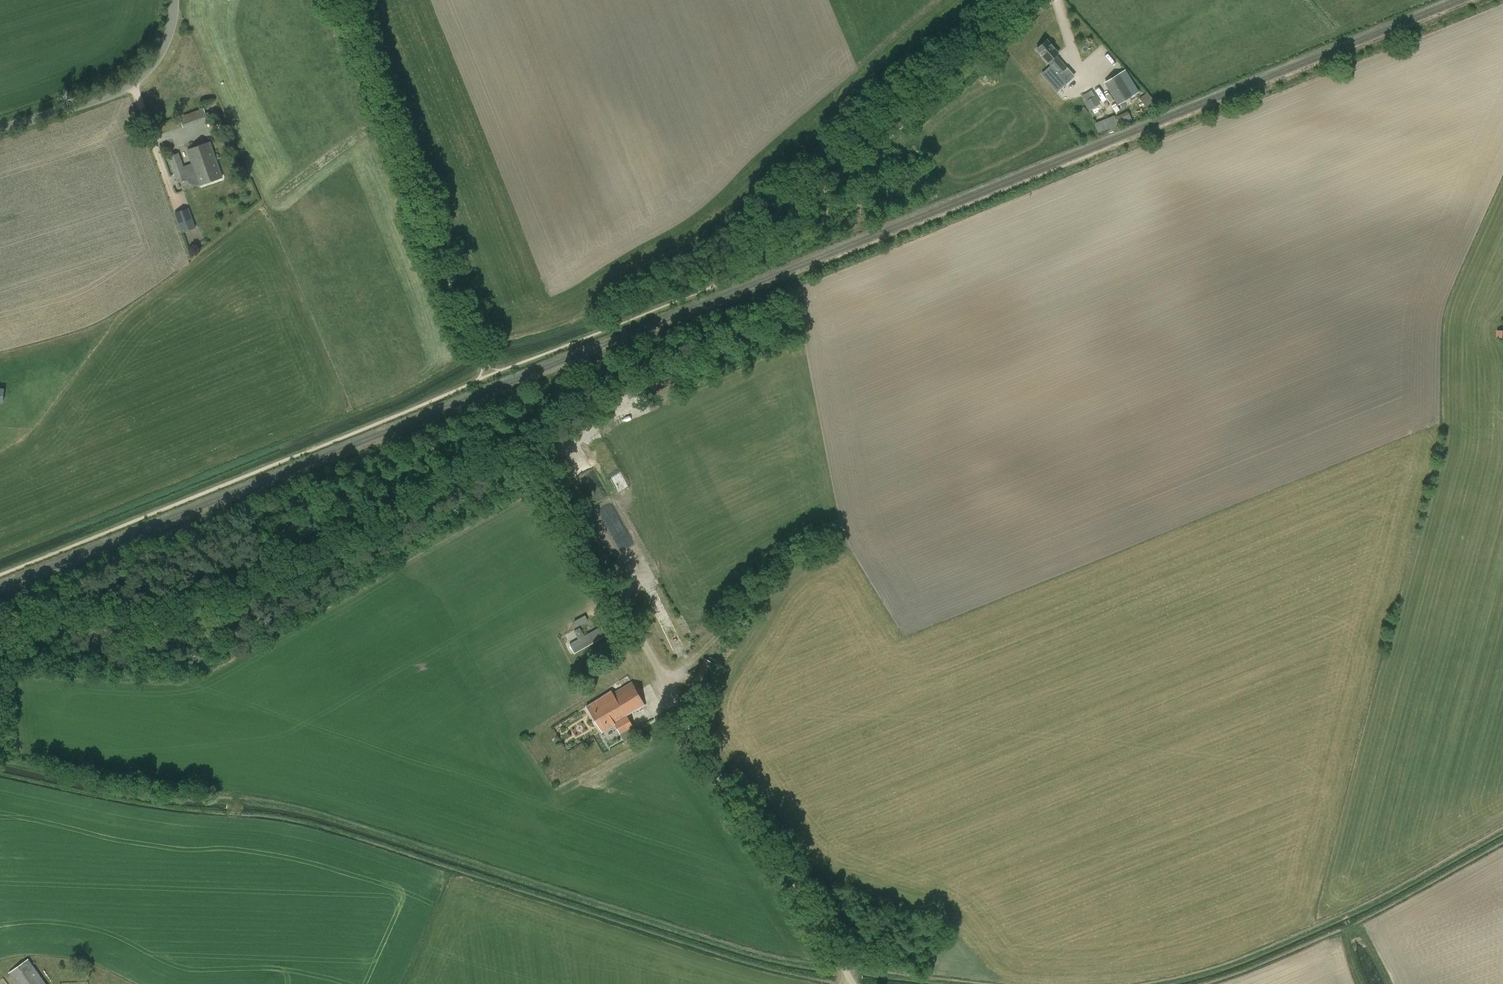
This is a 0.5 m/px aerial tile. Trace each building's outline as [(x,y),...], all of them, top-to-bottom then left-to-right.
[(1048,62),(1051,66),(1042,74),(1057,91),(1067,83),(1059,74),(1067,68),(1056,55),(1058,53),(1047,40),(1037,49),(1042,55),(1041,55),(1047,63),(1048,62)] [(1120,73),(1104,82),(1117,104),(1133,95),(1120,73)] [(1085,102),(1084,102),(1089,110),(1101,103),(1096,95),(1095,96),(1091,90),(1082,96),(1085,102)] [(182,128),(207,119),(203,109),(179,117),(182,128)] [(1106,118),(1094,123),(1098,132),(1110,127),(1106,118)] [(216,160),(210,142),(187,150),(192,165),(193,167),(199,165),(200,167),(210,163),(209,162),(216,160)] [(185,170),(179,153),(168,156),(175,174),(185,170)] [(199,186),(222,178),(216,160),(209,162),(210,163),(200,167),(199,165),(193,167),(185,170),(175,174),(178,183),(188,179),(187,175),(195,172),(196,175),(199,186)] [(191,219),(178,223),(181,233),(194,228),(191,219)] [(585,615),(573,620),(575,626),(587,621),(585,615)] [(575,654),(606,636),(601,626),(584,635),(580,628),(574,631),(578,639),(569,644),(575,654)] [(627,716),(646,705),(632,682),(613,693),(612,691),(586,706),(602,733),(615,725),(620,734),(633,727),(627,716)] [(16,983),(46,983),(28,959),(8,973),(16,983)]
